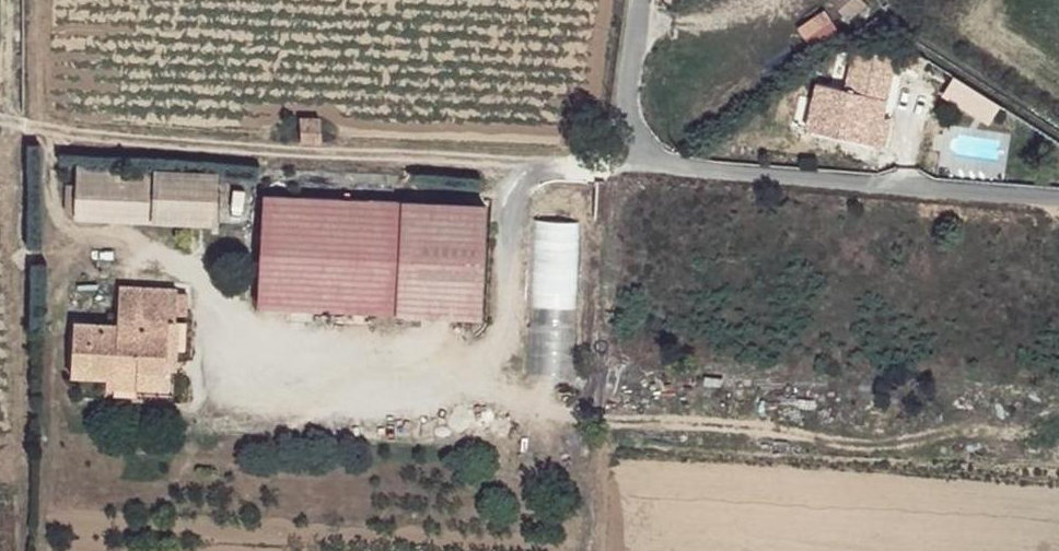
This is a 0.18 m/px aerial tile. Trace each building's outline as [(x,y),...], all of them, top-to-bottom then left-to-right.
[(834,1),(852,18),(864,0),(834,0),(834,1)] [(896,56),(870,51),(861,83),(869,85),(871,79),(892,83),(896,56)] [(871,79),(869,85),(867,94),(834,86),(825,132),(872,141),(877,116),(885,118),(892,83),(871,79)] [(872,141),(870,149),(885,151),(898,85),(892,83),(885,118),(877,116),(872,141)] [(303,122),(304,145),(323,144),(322,123),(303,122)] [(210,175),(158,171),(154,218),(209,224),(210,175)] [(438,176),(437,193),(460,193),(459,178),(438,176)] [(489,202),(267,184),(257,300),(483,316),(489,202)] [(574,306),(575,219),(530,219),(529,306),(574,306)] [(172,279),(119,275),(116,308),(70,309),(67,364),(112,371),(113,380),(159,380),(160,359),(175,359),(177,314),(172,310),(172,279)]
